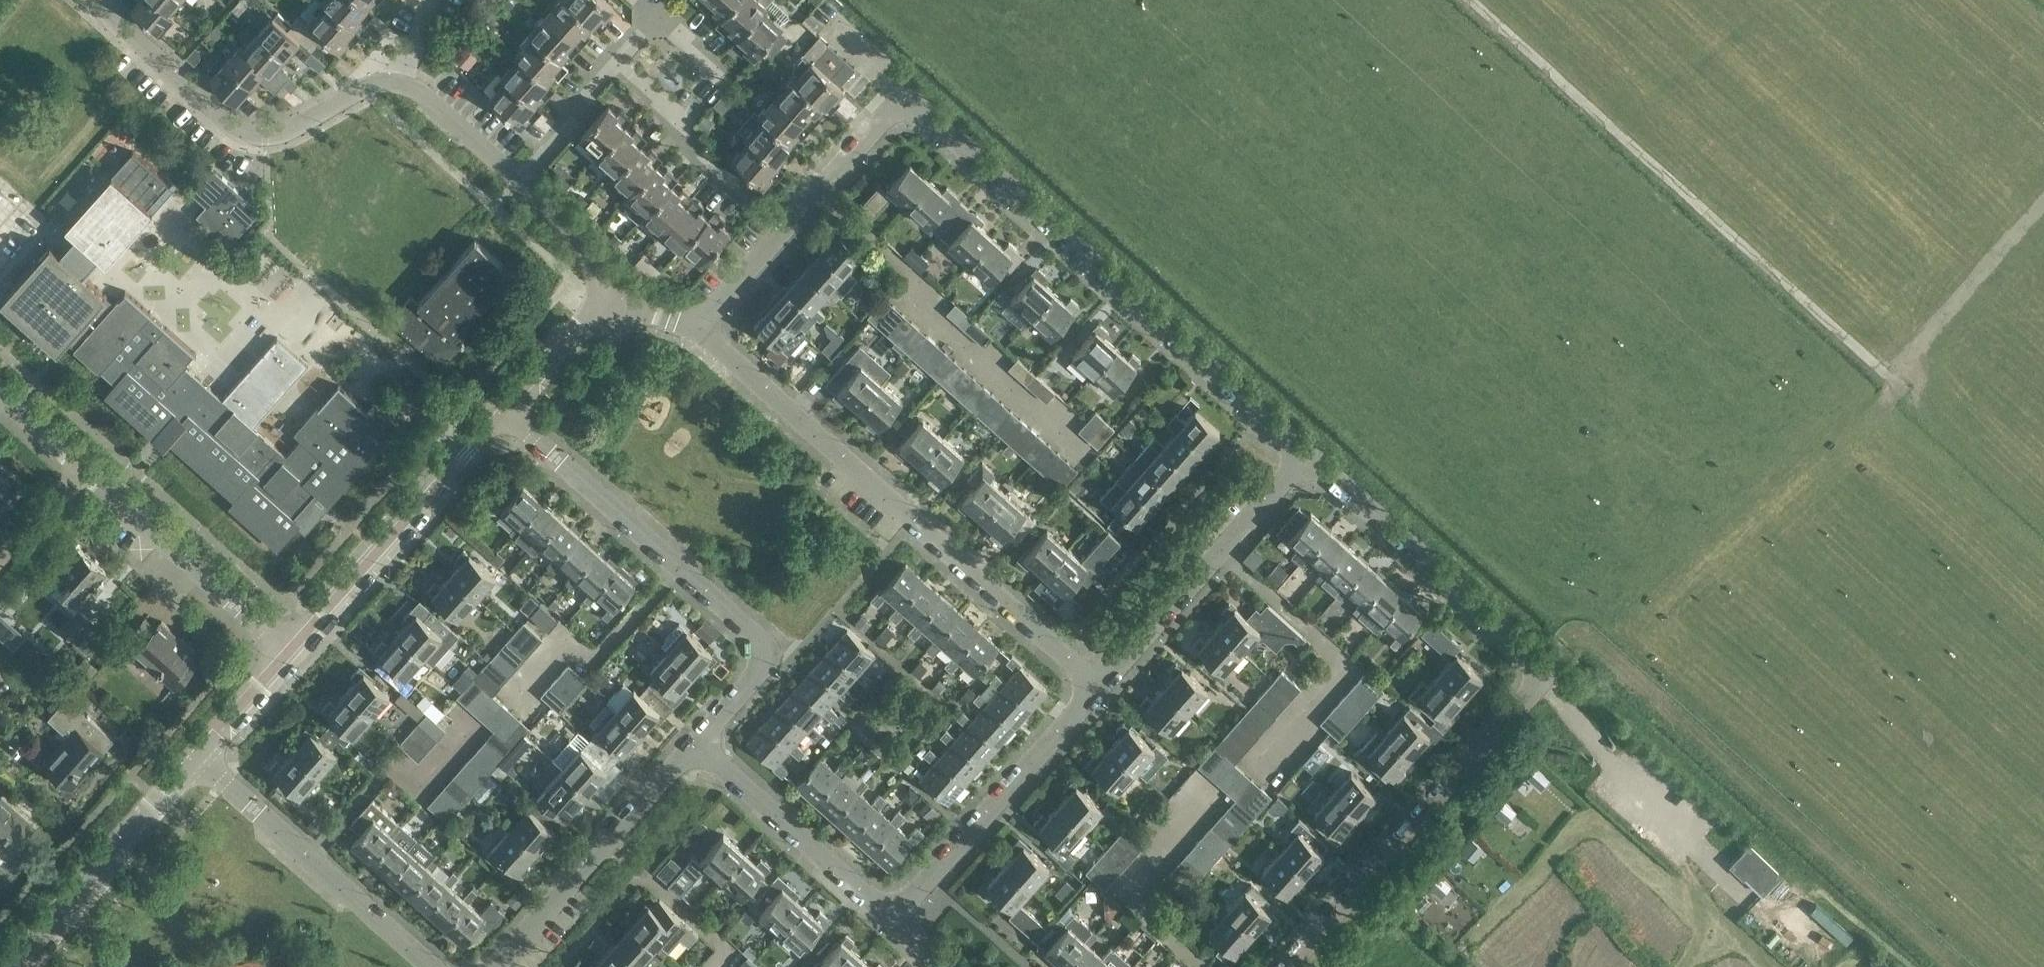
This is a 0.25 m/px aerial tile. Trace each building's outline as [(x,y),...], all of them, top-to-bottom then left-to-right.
[(157,0),(123,0),(131,7),(158,32),(173,15),(169,11),(157,0)] [(169,11),(178,0),(157,0),(169,11)] [(301,13),(291,24),(277,11),(272,16),(286,29),(286,30),(311,52),(318,43),(321,45),(327,38),(339,49),(346,41),(350,44),(357,37),(350,30),(353,26),(325,2),(324,2),(321,0),(313,0),(301,13)] [(360,0),(323,0),(353,26),(357,22),(360,19),(364,23),(370,16),(363,9),(366,5),(360,0)] [(544,13),(573,38),(576,35),(583,41),(590,34),(585,30),(592,23),(566,0),(556,0),(544,13)] [(605,0),(566,0),(592,23),(595,19),(603,26),(609,18),(605,15),(612,6),(605,0)] [(703,6),(710,13),(714,9),(723,17),(738,0),(709,0),(703,6)] [(769,0),(738,0),(723,17),(726,19),(719,27),(726,33),(730,29),(738,36),(769,0)] [(782,25),(788,18),(788,13),(775,2),(773,0),(769,0),(738,36),(741,39),(734,46),(742,53),(746,49),(754,56),(782,25)] [(531,34),(531,35),(559,60),(567,51),(571,55),(577,48),(570,41),(573,38),(544,13),(528,31),(531,34)] [(286,29),(272,16),(258,33),(284,57),(291,49),(303,60),(311,52),(286,30),(286,29)] [(284,57),(258,33),(243,49),(282,84),(289,75),(277,65),(284,57)] [(515,53),(518,56),(546,81),(553,73),(558,77),(564,70),(556,63),(559,60),(531,35),(515,53)] [(803,55),(811,61),(812,62),(828,43),(819,35),(802,54),(803,55)] [(828,43),(812,62),(820,70),(837,51),(828,43)] [(239,45),(225,60),(224,61),(251,85),(258,77),(274,92),(282,84),(243,49),(239,45)] [(837,51),(820,70),(829,78),(846,59),(837,51)] [(839,86),(829,78),(820,70),(812,62),(811,61),(803,55),(795,64),(794,67),(794,70),(797,72),(793,77),(795,79),(794,79),(822,104),(825,101),(833,107),(839,100),(835,97),(842,88),(839,85),(839,86)] [(502,74),(505,77),(533,103),(540,95),(545,98),(551,91),(543,84),(546,81),(518,56),(502,74)] [(846,59),(829,78),(839,86),(839,85),(855,67),(846,59)] [(251,85),(224,61),(209,78),(248,112),(256,103),(244,92),(251,85)] [(792,76),(775,95),(803,120),(805,117),(813,123),(820,116),(815,112),(822,104),(794,79),(795,79),(793,77),(792,76)] [(505,77),(488,97),(519,124),(527,116),(531,120),(538,112),(531,106),(533,103),(505,77)] [(727,111),(739,91),(728,84),(715,103),(727,111)] [(803,120),(775,95),(758,114),(761,117),(789,141),(797,133),(801,137),(807,130),(800,123),(803,120)] [(596,155),(596,156),(624,125),(620,122),(627,115),(620,108),(616,112),(608,105),(580,136),(598,153),(596,155)] [(761,117),(744,136),(747,139),(748,138),(776,163),(783,155),(787,159),(794,151),(787,145),(789,141),(761,117)] [(624,125),(596,156),(614,172),(640,145),(636,142),(643,135),(636,128),(632,132),(624,125)] [(748,138),(747,139),(731,157),(763,185),(770,176),(774,180),(781,173),(773,166),(776,163),(748,138)] [(640,145),(614,172),(611,175),(630,192),(655,165),(652,162),(658,154),(651,147),(647,152),(640,145)] [(133,151),(66,227),(77,237),(107,264),(174,187),(133,151)] [(879,186),(856,212),(868,223),(894,195),(908,207),(931,182),(910,163),(885,191),(879,186)] [(645,212),(670,185),(667,182),(674,174),(666,167),(662,172),(655,165),(630,192),(627,195),(623,200),(632,209),(628,213),(637,221),(642,215),(645,212)] [(188,191),(191,194),(237,235),(257,212),(235,192),(236,190),(209,166),(188,191)] [(939,236),(965,206),(961,203),(960,205),(958,203),(954,204),(951,201),(956,195),(947,187),(943,192),(931,182),(908,207),(928,226),(939,236)] [(670,185),(645,212),(642,215),(661,231),(686,204),(683,201),(690,193),(683,187),(679,192),(670,185)] [(574,201),(582,208),(589,201),(581,194),(574,201)] [(686,204),(661,231),(679,248),(707,217),(699,210),(703,206),(696,199),(689,207),(686,204)] [(970,263),(994,238),(982,227),(986,222),(977,215),(972,220),(969,217),(969,213),(967,212),(969,210),(965,206),(939,236),(950,245),(970,263)] [(707,217),(679,248),(680,249),(683,246),(701,262),(729,231),(721,223),(725,219),(717,213),(711,220),(707,217)] [(863,253),(839,231),(822,250),(847,272),(850,269),(862,256),(870,264),(875,258),(866,250),(863,253)] [(616,235),(610,241),(616,246),(622,240),(616,235)] [(253,428),(308,365),(277,337),(221,400),(185,367),(196,354),(168,329),(155,343),(138,328),(150,314),(126,293),(116,304),(107,296),(107,295),(91,281),(107,264),(77,237),(62,254),(50,244),(0,300),(58,351),(67,341),(77,349),(76,350),(99,371),(103,367),(110,374),(119,382),(106,396),(153,438),(164,425),(173,433),(166,440),(236,502),(232,506),(278,547),(299,524),(305,530),(322,510),(324,509),(328,505),(330,503),(342,489),(370,458),(383,443),(386,439),(399,425),(375,403),(368,411),(341,387),(297,436),(303,441),(294,451),(287,459),(253,428)] [(994,238),(970,263),(991,282),(1002,269),(1008,273),(1019,261),(1014,256),(1018,251),(1009,243),(1005,248),(994,238)] [(389,322),(408,339),(441,369),(462,345),(467,349),(501,310),(489,299),(512,274),(474,240),(416,304),(410,298),(389,322)] [(847,272),(822,250),(806,268),(830,291),(833,287),(841,278),(850,286),(859,277),(850,269),(847,272)] [(830,291),(806,268),(789,286),(814,309),(816,306),(829,293),(837,301),(842,295),(833,287),(830,291)] [(1039,270),(1035,275),(1012,300),(1032,319),(1055,293),(1043,282),(1048,277),(1039,270)] [(814,309),(789,286),(772,304),(797,327),(800,324),(812,311),(821,319),(825,314),(816,306),(814,309)] [(1055,293),(1032,319),(1053,337),(1080,306),(1072,299),(1067,304),(1055,293)] [(886,296),(869,315),(879,324),(896,305),(886,296)] [(967,329),(975,319),(957,303),(948,312),(967,329)] [(797,327),(772,304),(755,323),(780,346),(789,354),(809,332),(800,324),(797,327)] [(896,305),(879,324),(888,333),(906,314),(896,305)] [(906,314),(888,333),(900,343),(917,324),(906,314)] [(986,346),(994,337),(975,319),(967,329),(986,346)] [(917,324),(900,343),(912,354),(929,335),(917,324)] [(1101,325),(1096,330),(1073,355),(1094,374),(1117,349),(1104,338),(1109,332),(1101,325)] [(929,335),(912,354),(921,363),(938,344),(929,335)] [(938,344),(921,363),(931,371),(948,352),(938,344)] [(828,380),(839,389),(833,395),(842,403),(847,397),(859,408),(882,381),(890,373),(859,345),(828,380)] [(1129,360),(1117,349),(1094,374),(1115,392),(1142,362),(1134,355),(1129,360)] [(948,352),(931,371),(940,380),(957,361),(948,352)] [(1028,384),(1036,375),(1018,358),(1010,367),(1028,384)] [(957,361),(940,380),(950,388),(967,369),(957,361)] [(416,392),(423,384),(407,369),(400,378),(416,392)] [(967,369),(950,388),(959,396),(976,378),(967,369)] [(1047,401),(1056,392),(1036,375),(1028,384),(1047,401)] [(976,378),(959,396),(968,405),(985,386),(976,378)] [(883,381),(859,408),(871,418),(866,424),(874,432),(903,400),(883,381)] [(985,386),(968,405),(977,413),(994,394),(985,386)] [(994,394),(977,413),(987,422),(1004,403),(994,394)] [(1004,403),(987,422),(996,430),(1013,411),(1004,403)] [(1169,421),(1167,424),(1176,432),(1178,430),(1203,451),(1220,432),(1196,410),(1181,427),(1171,419),(1169,421)] [(1013,411),(996,430),(1005,439),(1022,420),(1013,411)] [(1089,439),(1105,420),(1097,412),(1080,431),(1089,439)] [(924,419),(901,445),(895,451),(904,458),(909,452),(921,463),(944,437),(924,419)] [(1022,420),(1005,439),(1015,447),(1032,428),(1022,420)] [(1098,447),(1115,428),(1105,420),(1089,439),(1098,447)] [(1032,428),(1015,447),(1024,455),(1041,436),(1032,428)] [(1153,439),(1150,442),(1159,450),(1162,448),(1186,470),(1203,451),(1178,430),(1176,432),(1164,445),(1155,437),(1153,439)] [(1041,436),(1024,455),(1033,464),(1050,445),(1041,436)] [(944,437),(921,463),(933,474),(928,480),(936,487),(965,455),(944,437)] [(1136,458),(1133,461),(1143,469),(1145,466),(1170,488),(1186,470),(1162,448),(1159,450),(1150,442),(1138,455),(1136,458)] [(1050,445),(1033,464),(1043,473),(1060,454),(1050,445)] [(1060,454),(1043,473),(1052,481),(1069,462),(1060,454)] [(1119,476),(1117,479),(1126,488),(1129,485),(1153,507),(1170,488),(1145,466),(1143,469),(1133,461),(1121,474),(1119,476)] [(968,480),(975,487),(957,506),(966,514),(971,508),(983,518),(1006,492),(991,479),(996,473),(984,462),(968,480)] [(1078,470),(1069,462),(1052,481),(1061,489),(1078,470)] [(11,487),(0,477),(0,499),(11,487)] [(1117,479),(1100,498),(1110,506),(1112,504),(1121,511),(1109,525),(1117,533),(1129,519),(1136,526),(1153,507),(1129,485),(1126,488),(1117,479)] [(523,484),(513,495),(504,487),(492,500),(502,508),(501,509),(518,524),(509,534),(515,539),(523,529),(521,527),(543,502),(523,484)] [(1006,492),(983,518),(995,529),(990,535),(998,542),(1027,511),(1006,492)] [(540,544),(562,519),(543,502),(521,527),(523,529),(515,539),(529,551),(531,554),(534,556),(543,546),(540,544)] [(1311,512),(1308,514),(1299,506),(1280,528),(1300,546),(1291,556),(1298,562),(1299,563),(1303,566),(1312,556),(1308,553),(1330,529),(1311,512)] [(540,544),(543,546),(555,557),(546,567),(553,572),(562,562),(558,560),(580,535),(562,519),(540,544)] [(1349,546),(1330,529),(1308,553),(1312,556),(1325,568),(1316,578),(1322,583),(1330,573),(1327,570),(1349,546)] [(1048,531),(1025,556),(1020,562),(1028,569),(1033,564),(1045,574),(1068,549),(1048,531)] [(1068,549),(1045,574),(1065,593),(1090,565),(1096,571),(1121,543),(1108,531),(1082,561),(1068,549)] [(558,560),(562,562),(574,573),(565,583),(571,588),(579,579),(577,576),(599,551),(580,535),(558,560)] [(98,582),(107,572),(75,543),(56,563),(66,572),(57,582),(85,607),(103,586),(98,582)] [(1327,570),(1330,573),(1343,585),(1334,595),(1340,600),(1349,590),(1345,586),(1367,562),(1349,546),(1327,570)] [(463,562),(451,575),(476,597),(495,577),(470,554),(469,555),(464,550),(458,558),(463,562)] [(577,576),(579,579),(592,590),(584,600),(589,604),(597,595),(595,593),(617,568),(599,551),(577,576)] [(1385,579),(1367,562),(1345,586),(1349,590),(1362,602),(1353,612),(1358,616),(1367,606),(1363,603),(1385,579)] [(886,596),(898,607),(900,609),(925,582),(906,565),(882,592),(880,590),(870,600),(877,606),(886,596)] [(595,593),(597,595),(611,607),(603,616),(608,621),(616,612),(613,609),(635,584),(617,568),(595,593)] [(476,597),(451,575),(441,587),(436,583),(428,591),(433,595),(432,596),(458,618),(476,597)] [(1404,595),(1385,579),(1363,603),(1367,606),(1358,616),(1376,633),(1385,623),(1382,619),(1404,595)] [(900,609),(898,607),(889,617),(896,623),(904,613),(916,624),(919,626),(943,598),(925,582),(900,609)] [(1423,612),(1404,595),(1382,619),(1385,623),(1398,634),(1390,644),(1395,649),(1404,639),(1401,636),(1423,612)] [(919,626),(916,624),(907,633),(914,640),(923,630),(934,640),(937,642),(962,615),(943,598),(919,626)] [(425,604),(416,614),(411,609),(403,618),(409,623),(398,634),(424,657),(433,664),(459,634),(425,604)] [(541,604),(531,615),(548,631),(558,619),(541,604)] [(1249,621),(1230,605),(1223,613),(1227,616),(1216,629),(1242,652),(1252,641),(1264,640),(1269,644),(1283,628),(1300,643),(1305,638),(1270,607),(1262,616),(1257,612),(1249,621)] [(105,633),(91,620),(80,611),(62,630),(73,640),(87,653),(105,633)] [(937,642),(934,640),(925,650),(932,656),(941,646),(953,657),(956,659),(980,631),(962,615),(937,642)] [(857,622),(864,628),(869,622),(862,616),(857,622)] [(183,664),(195,651),(162,621),(156,627),(145,617),(115,650),(128,662),(135,654),(174,689),(190,671),(183,664)] [(1420,633),(1445,655),(1432,669),(1463,697),(1482,677),(1454,652),(1460,646),(1432,620),(1420,633)] [(524,622),(516,632),(534,648),(543,639),(524,622)] [(665,640),(661,644),(668,651),(694,675),(705,662),(711,667),(717,660),(712,655),(713,654),(679,624),(665,640)] [(1242,652),(1216,629),(1205,642),(1200,638),(1193,646),(1198,650),(1224,673),(1242,652)] [(847,630),(830,650),(857,673),(855,676),(865,685),(871,678),(861,669),(874,654),(847,630)] [(956,659),(953,657),(944,666),(951,672),(960,663),(974,676),(999,648),(980,631),(956,659)] [(516,632),(507,641),(526,658),(534,648),(516,632)] [(424,657),(398,634),(387,647),(382,642),(375,649),(380,654),(380,655),(405,677),(424,657)] [(507,641),(499,651),(518,667),(526,658),(507,641)] [(857,673),(830,650),(814,668),(841,692),(839,695),(849,703),(854,697),(844,688),(855,676),(857,673)] [(499,651),(491,660),(509,677),(518,667),(499,651)] [(655,677),(647,685),(668,704),(676,695),(681,700),(689,691),(683,687),(694,675),(668,651),(650,672),(655,677)] [(85,656),(72,671),(85,682),(98,668),(85,656)] [(1015,672),(1004,684),(1002,686),(1030,710),(1047,691),(1020,667),(1022,665),(1011,656),(1005,663),(1015,672)] [(491,660),(482,669),(501,686),(509,677),(491,660)] [(1208,690),(1181,667),(1177,663),(1169,672),(1173,676),(1163,688),(1189,711),(1208,690)] [(568,665),(559,675),(579,692),(587,682),(568,665)] [(841,692),(814,668),(798,687),(824,711),(822,713),(832,722),(838,715),(828,707),(839,695),(841,692)] [(357,681),(345,693),(371,716),(389,695),(364,672),(363,673),(358,669),(352,676),(357,681)] [(482,669),(474,679),(483,687),(493,696),(501,686),(482,669)] [(1463,697),(1432,669),(1414,690),(1411,688),(1406,693),(1434,718),(1439,713),(1445,718),(1445,717),(1452,723),(1460,713),(1454,708),(1463,697)] [(1281,672),(1272,682),(1292,699),(1301,689),(1281,672)] [(1363,673),(1355,682),(1374,700),(1383,691),(1363,673)] [(559,675),(549,687),(568,704),(579,692),(559,675)] [(994,675),(992,677),(989,681),(998,690),(988,702),(986,704),(1013,729),(1030,710),(1002,686),(1004,684),(994,675)] [(474,679),(457,698),(466,706),(483,687),(474,679)] [(1272,682),(1264,691),(1283,708),(1292,699),(1272,682)] [(1355,682),(1347,692),(1366,709),(1374,700),(1355,682)] [(634,690),(616,710),(642,734),(653,721),(658,726),(665,718),(659,713),(660,713),(668,704),(647,685),(640,694),(634,690)] [(483,687),(466,706),(475,715),(493,696),(483,687)] [(549,687),(540,696),(560,714),(568,704),(549,687)] [(824,711),(798,687),(781,705),(808,729),(805,731),(815,740),(822,733),(812,725),(822,713),(824,711)] [(1189,711),(1163,688),(1152,700),(1147,696),(1140,704),(1171,732),(1189,711)] [(1264,691),(1256,700),(1275,717),(1283,708),(1264,691)] [(1347,692),(1336,704),(1355,721),(1366,709),(1347,692)] [(371,716),(345,693),(335,705),(330,700),(322,709),(327,713),(327,714),(333,720),(326,729),(339,740),(344,745),(352,737),(371,716)] [(978,693),(976,696),(972,700),(982,709),(972,720),(969,723),(997,747),(1013,729),(986,704),(988,702),(978,693)] [(426,713),(409,696),(401,704),(420,721),(418,723),(437,740),(446,730),(436,722),(426,713)] [(493,696),(475,715),(485,723),(502,704),(493,696)] [(80,775),(113,739),(65,697),(46,717),(67,736),(43,762),(64,781),(74,770),(80,775)] [(1256,700),(1248,710),(1267,727),(1275,717),(1256,700)] [(1398,708),(1380,728),(1411,756),(1422,744),(1427,748),(1435,741),(1423,730),(1428,725),(1400,700),(1395,706),(1398,708)] [(485,723),(494,731),(511,712),(502,704),(485,723)] [(1336,704),(1328,713),(1347,731),(1355,721),(1336,704)] [(433,705),(426,713),(436,722),(443,714),(433,705)] [(808,729),(781,705),(765,724),(791,747),(789,750),(799,758),(804,753),(794,744),(805,731),(808,729)] [(592,736),(589,740),(609,758),(617,749),(623,754),(623,753),(629,758),(636,750),(631,746),(642,734),(616,710),(597,731),(596,730),(592,734),(592,736)] [(1248,710),(1239,719),(1258,736),(1267,727),(1248,710)] [(962,711),(960,714),(956,719),(966,727),(955,739),(953,742),(980,766),(997,747),(969,723),(972,720),(962,711)] [(494,731),(503,739),(520,720),(511,712),(494,731)] [(1328,713),(1319,723),(1339,740),(1347,731),(1328,713)] [(1239,719),(1231,728),(1250,745),(1258,736),(1239,719)] [(520,720),(503,739),(513,748),(530,729),(520,720)] [(1154,750),(1129,727),(1123,722),(1116,731),(1121,735),(1110,747),(1136,771),(1154,750)] [(437,740),(418,723),(408,735),(427,752),(437,740)] [(791,747),(765,724),(748,743),(774,767),(772,769),(782,777),(788,770),(778,762),(789,750),(791,747)] [(326,729),(318,738),(310,731),(310,732),(305,728),(298,735),(304,740),(293,753),(318,776),(337,755),(331,750),(339,740),(326,729)] [(1231,728),(1223,737),(1242,754),(1250,745),(1231,728)] [(1411,756),(1380,728),(1362,748),(1359,746),(1354,752),(1381,777),(1387,771),(1398,782),(1406,773),(1400,768),(1411,756)] [(946,730),(943,733),(940,737),(949,745),(939,757),(936,760),(964,784),(980,766),(953,742),(955,739),(946,730)] [(503,739),(494,731),(486,740),(505,757),(513,748),(503,739)] [(427,752),(408,735),(399,744),(418,761),(427,752)] [(1223,737),(1215,747),(1224,755),(1233,763),(1234,764),(1242,754),(1223,737)] [(505,757),(486,740),(477,750),(496,767),(505,757)] [(581,749),(563,770),(589,793),(600,781),(605,785),(611,777),(607,773),(607,772),(601,767),(609,758),(589,740),(586,743),(584,743),(580,748),(581,749)] [(1136,771),(1110,747),(1099,760),(1094,755),(1087,763),(1118,791),(1136,771)] [(1215,747),(1198,766),(1208,774),(1224,755),(1215,747)] [(929,748),(927,751),(923,756),(932,765),(920,779),(947,804),(964,784),(936,760),(939,757),(929,748)] [(477,750),(469,760),(488,776),(496,767),(477,750)] [(318,776),(293,753),(282,765),(276,760),(269,768),(275,772),(274,773),(300,796),(318,776)] [(360,760),(374,773),(379,767),(365,754),(360,760)] [(1224,755),(1208,774),(1217,782),(1233,763),(1224,755)] [(819,758),(796,784),(795,785),(814,802),(838,776),(840,777),(849,767),(843,761),(834,771),(819,758)] [(488,776),(469,760),(460,769),(479,786),(488,776)] [(1233,763),(1217,782),(1226,791),(1243,772),(1234,764),(1233,763)] [(1540,786),(1549,777),(1536,765),(1527,775),(1540,786)] [(479,786),(460,769),(452,778),(471,795),(479,786)] [(545,791),(537,799),(555,816),(563,807),(571,814),(571,813),(576,817),(583,809),(579,805),(589,793),(563,770),(545,791)] [(1243,772),(1226,791),(1235,799),(1252,780),(1243,772)] [(1351,772),(1332,793),(1358,815),(1369,803),(1375,808),(1382,800),(1351,772)] [(838,776),(814,802),(833,819),(857,792),(859,794),(868,784),(861,777),(852,788),(840,777),(838,776)] [(471,795),(452,778),(444,788),(463,805),(471,795)] [(1289,779),(1279,790),(1290,800),(1300,789),(1289,779)] [(1252,780),(1235,799),(1245,808),(1262,788),(1252,780)] [(1102,810),(1076,787),(1070,782),(1062,790),(1068,796),(1058,807),(1084,830),(1102,810)] [(444,788),(436,797),(455,813),(463,805),(444,788)] [(1262,788),(1245,808),(1254,816),(1271,797),(1262,788)] [(857,792),(833,819),(851,835),(875,808),(877,810),(886,800),(879,794),(870,804),(859,794),(857,792)] [(1278,793),(1269,806),(1282,814),(1290,802),(1278,793)] [(1321,820),(1316,826),(1334,843),(1340,837),(1345,841),(1353,832),(1347,827),(1358,815),(1332,793),(1314,813),(1321,820)] [(6,856),(33,826),(0,796),(0,797),(0,850),(6,856)] [(436,797),(427,806),(446,823),(455,813),(436,797)] [(1493,808),(1504,819),(1514,808),(1503,798),(1493,808)] [(528,808),(510,829),(517,835),(536,852),(547,840),(552,844),(559,837),(557,835),(554,832),(554,831),(547,825),(555,816),(537,799),(528,808)] [(1235,799),(1227,809),(1245,826),(1254,816),(1245,808),(1235,799)] [(371,800),(351,822),(363,832),(360,835),(352,844),(370,860),(393,835),(390,833),(398,824),(385,812),(379,807),(371,800)] [(928,801),(920,810),(931,820),(939,811),(928,801)] [(1084,830),(1058,807),(1047,818),(1043,814),(1034,822),(1065,850),(1084,830)] [(875,808),(851,835),(870,852),(885,835),(894,825),(896,827),(905,817),(898,811),(889,821),(877,810),(875,808)] [(1227,809),(1218,818),(1237,835),(1245,826),(1227,809)] [(1218,818),(1210,827),(1229,844),(1237,835),(1218,818)] [(1299,819),(1284,835),(1290,841),(1280,852),(1305,875),(1316,862),(1322,867),(1329,859),(1321,852),(1327,846),(1299,819)] [(430,830),(435,835),(436,836),(444,827),(438,821),(430,830)] [(1130,822),(1121,832),(1141,849),(1150,839),(1130,822)] [(393,835),(370,860),(389,876),(411,851),(409,849),(417,840),(398,824),(390,833),(393,835)] [(894,825),(885,835),(870,852),(889,869),(913,842),(915,844),(923,833),(916,827),(908,837),(896,827),(894,825)] [(1210,827),(1202,837),(1221,854),(1229,844),(1210,827)] [(510,829),(488,855),(509,874),(513,869),(518,873),(518,872),(523,877),(530,869),(525,864),(536,852),(517,835),(510,829)] [(1121,832),(1113,842),(1132,859),(1141,849),(1121,832)] [(693,858),(669,885),(681,896),(708,867),(721,879),(744,854),(723,835),(698,863),(693,858)] [(1202,837),(1194,846),(1212,863),(1221,854),(1202,837)] [(1749,838),(1728,861),(1761,891),(1782,869),(1749,838)] [(411,851),(389,876),(407,893),(430,868),(427,865),(435,857),(422,845),(419,843),(417,840),(409,849),(411,851)] [(1049,868),(1023,845),(1018,840),(1010,849),(1015,854),(1005,866),(1031,889),(1049,868)] [(1113,842),(1102,854),(1122,871),(1132,859),(1113,842)] [(1463,852),(1474,862),(1484,852),(1473,842),(1463,852)] [(1194,846),(1185,856),(1204,872),(1212,863),(1194,846)] [(1305,875),(1280,852),(1262,873),(1292,900),(1300,891),(1295,886),(1305,875)] [(757,865),(744,854),(721,879),(742,898),(747,892),(756,900),(774,881),(773,880),(769,884),(761,877),(765,872),(764,872),(768,867),(761,861),(757,865)] [(1102,854),(1094,863),(1113,880),(1122,871),(1102,854)] [(1185,856),(1177,865),(1196,882),(1204,872),(1185,856)] [(430,868),(407,893),(426,910),(449,885),(446,882),(432,870),(440,861),(438,859),(435,857),(427,865),(430,868)] [(1094,863),(1086,872),(1105,889),(1113,880),(1094,863)] [(1196,882),(1177,865),(1168,875),(1187,891),(1196,882)] [(1031,889),(1005,866),(986,887),(1012,910),(1013,909),(1015,911),(1009,917),(1037,941),(1043,934),(1048,929),(1018,903),(1031,889)] [(449,885),(426,910),(444,926),(467,901),(464,899),(451,887),(459,878),(457,876),(454,873),(446,882),(449,885)] [(1431,884),(1442,894),(1452,884),(1441,873),(1431,884)] [(783,889),(782,889),(774,881),(756,900),(765,908),(760,914),(780,932),(803,907),(791,896),(795,891),(788,884),(783,889)] [(467,901),(444,926),(464,944),(480,926),(487,932),(504,914),(491,901),(480,913),(469,903),(478,894),(475,892),(472,890),(464,899),(467,901)] [(1245,890),(1227,911),(1252,933),(1263,922),(1268,927),(1277,918),(1245,890)] [(649,906),(632,925),(666,956),(681,939),(688,946),(698,935),(661,899),(652,909),(649,906)] [(803,907),(780,932),(801,950),(823,925),(822,924),(827,919),(819,913),(815,917),(803,907)] [(1209,932),(1224,945),(1217,953),(1230,964),(1232,966),(1235,966),(1239,966),(1242,965),(1246,960),(1247,958),(1247,955),(1246,951),(1244,948),(1242,946),(1252,933),(1227,911),(1209,932)] [(1065,923),(1058,917),(1048,929),(1043,934),(1053,943),(1046,950),(1065,966),(1069,963),(1087,943),(1084,940),(1092,931),(1073,914),(1065,923)] [(615,944),(642,966),(648,966),(643,963),(655,950),(664,958),(666,956),(632,925),(615,944)] [(1065,966),(1099,966),(1106,959),(1103,957),(1089,945),(1098,936),(1092,931),(1084,940),(1087,943),(1065,966)] [(819,966),(817,963),(813,966),(856,966),(862,959),(850,948),(854,944),(847,937),(842,942),(842,941),(819,966)] [(599,962),(604,966),(642,966),(615,944),(599,962)] [(1099,966),(1114,966),(1108,961),(1116,952),(1111,948),(1103,957),(1106,959),(1099,966)] [(1890,963),(1879,954),(1869,966),(1887,966),(1890,963)] [(740,966),(758,966),(759,966),(749,957),(740,966)]
